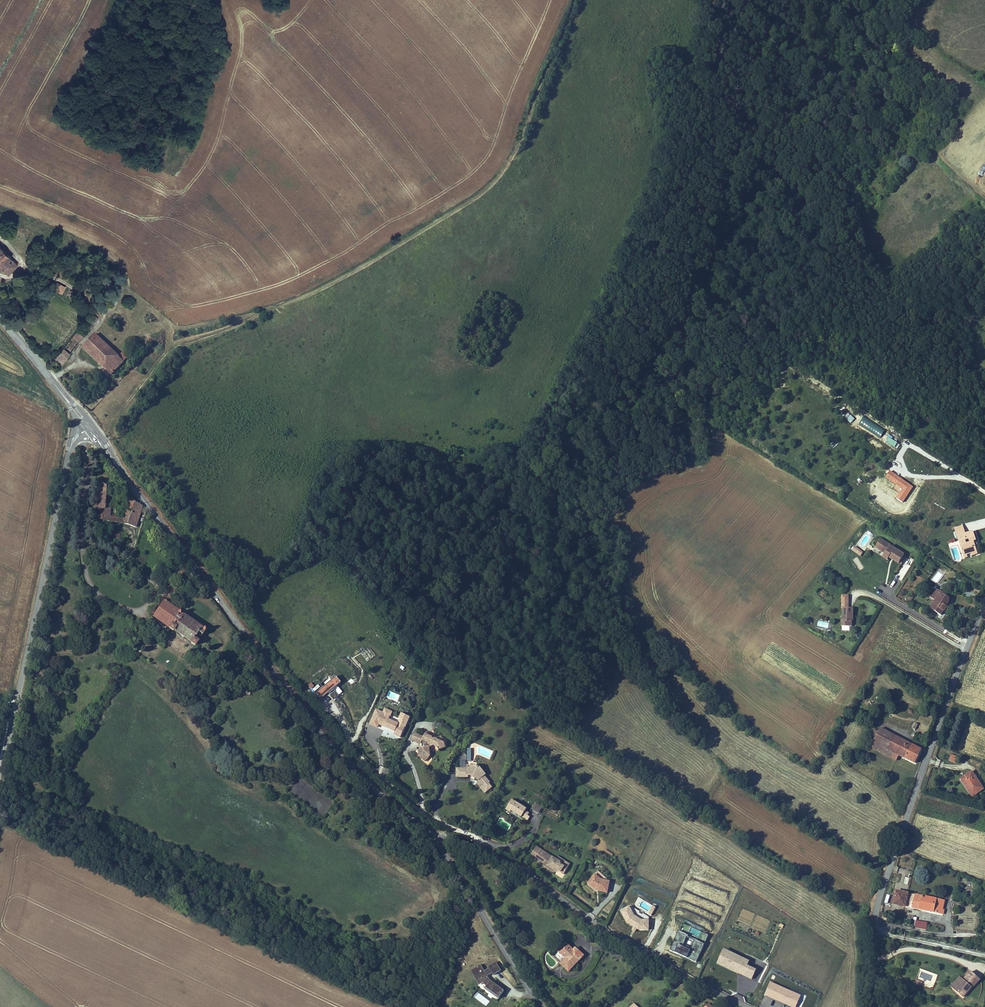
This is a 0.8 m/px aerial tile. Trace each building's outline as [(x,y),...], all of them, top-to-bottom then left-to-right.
[(882,119),(888,103),(884,102),(878,117),(882,119)] [(856,135),(859,140),(871,132),(868,127),(856,135)] [(9,276),(19,265),(0,247),(0,267),(9,276)] [(66,287),(57,282),(53,289),(63,294),(66,287)] [(93,324),(98,319),(93,314),(88,320),(93,324)] [(73,337),(80,342),(86,335),(79,329),(73,337)] [(119,356),(96,334),(82,348),(111,376),(125,362),(119,356)] [(80,342),(73,337),(63,349),(70,355),(80,342)] [(68,358),(70,355),(63,349),(61,352),(68,358)] [(64,362),(68,358),(61,352),(54,360),(56,363),(60,358),(64,362)] [(119,356),(125,362),(129,358),(123,352),(119,356)] [(850,424),(854,420),(848,413),(844,417),(850,424)] [(863,417),(858,425),(880,438),(885,430),(863,417)] [(888,438),(885,443),(897,449),(900,444),(888,438)] [(913,488),(889,472),(885,479),(903,490),(897,500),(902,503),(908,494),(913,488)] [(95,511),(106,509),(106,503),(107,487),(98,481),(95,511)] [(137,528),(144,507),(135,502),(132,512),(125,509),(122,518),(111,516),(113,503),(106,503),(106,509),(95,511),(97,520),(128,525),(137,528)] [(956,533),(955,530),(947,532),(948,536),(950,536),(952,542),(950,542),(953,550),(955,549),(957,554),(961,552),(962,555),(967,553),(965,545),(962,546),(961,542),(967,540),(964,531),(956,533)] [(896,565),(901,557),(884,547),(885,546),(875,541),(870,549),(880,555),(877,558),(882,561),(884,558),(886,554),(896,560),(894,564),(896,565)] [(852,550),(861,556),(864,551),(854,546),(852,550)] [(894,564),(896,560),(886,554),(884,558),(894,564)] [(859,571),(864,568),(858,557),(853,559),(859,571)] [(188,574),(182,567),(175,578),(182,583),(188,574)] [(941,610),(945,602),(940,599),(942,596),(943,595),(931,588),(926,597),(933,601),(928,609),(938,615),(941,610)] [(194,647),(205,630),(163,603),(153,619),(169,629),(168,631),(174,634),(176,631),(191,641),(190,644),(194,647)] [(848,623),(848,619),(849,619),(849,610),(838,610),(838,619),(838,628),(848,628),(848,623)] [(339,696),(333,688),(340,683),(335,677),(316,693),(320,699),(327,693),(333,701),(339,696)] [(389,690),(386,698),(397,702),(400,695),(389,690)] [(223,701),(225,703),(234,698),(233,695),(223,701)] [(225,703),(227,707),(236,701),(234,698),(225,703)] [(399,720),(397,724),(388,720),(391,712),(384,709),(383,713),(376,709),(369,724),(377,728),(379,725),(384,728),(394,733),(393,735),(400,739),(410,718),(401,714),(398,719),(399,720)] [(918,758),(922,751),(879,729),(878,732),(873,742),(870,748),(879,752),(882,746),(892,751),(889,757),(895,760),(898,755),(916,764),(918,758)] [(868,739),(873,742),(878,732),(873,730),(868,739)] [(427,733),(425,738),(422,745),(423,745),(423,748),(422,748),(419,751),(420,757),(426,762),(431,757),(430,748),(435,746),(436,747),(438,748),(440,747),(441,749),(446,746),(442,738),(440,737),(433,740),(431,734),(427,733)] [(415,734),(413,741),(422,745),(425,738),(415,734)] [(879,752),(889,757),(892,751),(882,746),(879,752)] [(955,763),(958,756),(951,754),(948,760),(955,763)] [(468,777),(474,777),(479,783),(477,784),(485,794),(492,788),(488,784),(490,782),(485,776),(485,775),(479,767),(467,766),(466,769),(465,769),(466,761),(460,761),(460,769),(456,769),(456,778),(468,778),(468,777)] [(966,778),(962,780),(972,796),(982,790),(976,781),(977,781),(971,772),(965,776),(966,778)] [(511,812),(529,822),(531,818),(529,816),(530,814),(526,812),(527,810),(512,802),(508,808),(512,810),(511,812)] [(540,814),(543,807),(536,803),(532,810),(540,814)] [(537,859),(542,851),(537,848),(531,856),(537,859)] [(542,863),(547,854),(542,851),(537,859),(542,863)] [(542,863),(542,864),(550,869),(554,871),(555,870),(557,871),(563,875),(567,869),(564,867),(567,863),(562,860),(560,863),(557,860),(547,854),(542,863)] [(608,893),(610,881),(601,880),(595,875),(588,884),(597,891),(598,890),(600,890),(600,891),(608,893)] [(908,893),(896,891),(893,904),(905,907),(908,893)] [(908,893),(905,907),(912,908),(912,907),(933,912),(936,899),(922,896),(908,893)] [(936,899),(933,912),(942,914),(944,901),(936,899)] [(638,927),(638,930),(650,930),(649,919),(642,919),(639,917),(634,914),(630,905),(621,910),(626,920),(634,926),(634,925),(638,927)] [(927,922),(916,920),(914,927),(926,929),(927,922)] [(696,963),(705,944),(679,932),(670,951),(696,963)] [(565,943),(557,952),(564,959),(559,965),(569,974),(585,957),(575,948),(573,950),(565,943)] [(717,964),(752,980),(756,970),(747,966),(749,962),(724,950),(717,964)] [(481,965),(471,971),(475,979),(478,978),(481,984),(483,983),(486,987),(485,988),(498,998),(503,992),(490,982),(489,980),(487,977),(492,974),(493,976),(501,972),(496,963),(488,967),(489,969),(484,972),(481,965)] [(979,982),(969,974),(962,983),(963,984),(957,991),(957,996),(962,1001),(971,991),(979,982)] [(963,984),(962,983),(958,980),(950,990),(957,996),(957,991),(963,984)] [(770,982),(765,994),(795,1006),(800,995),(770,982)] [(498,998),(485,988),(484,990),(497,1000),(498,998)]
